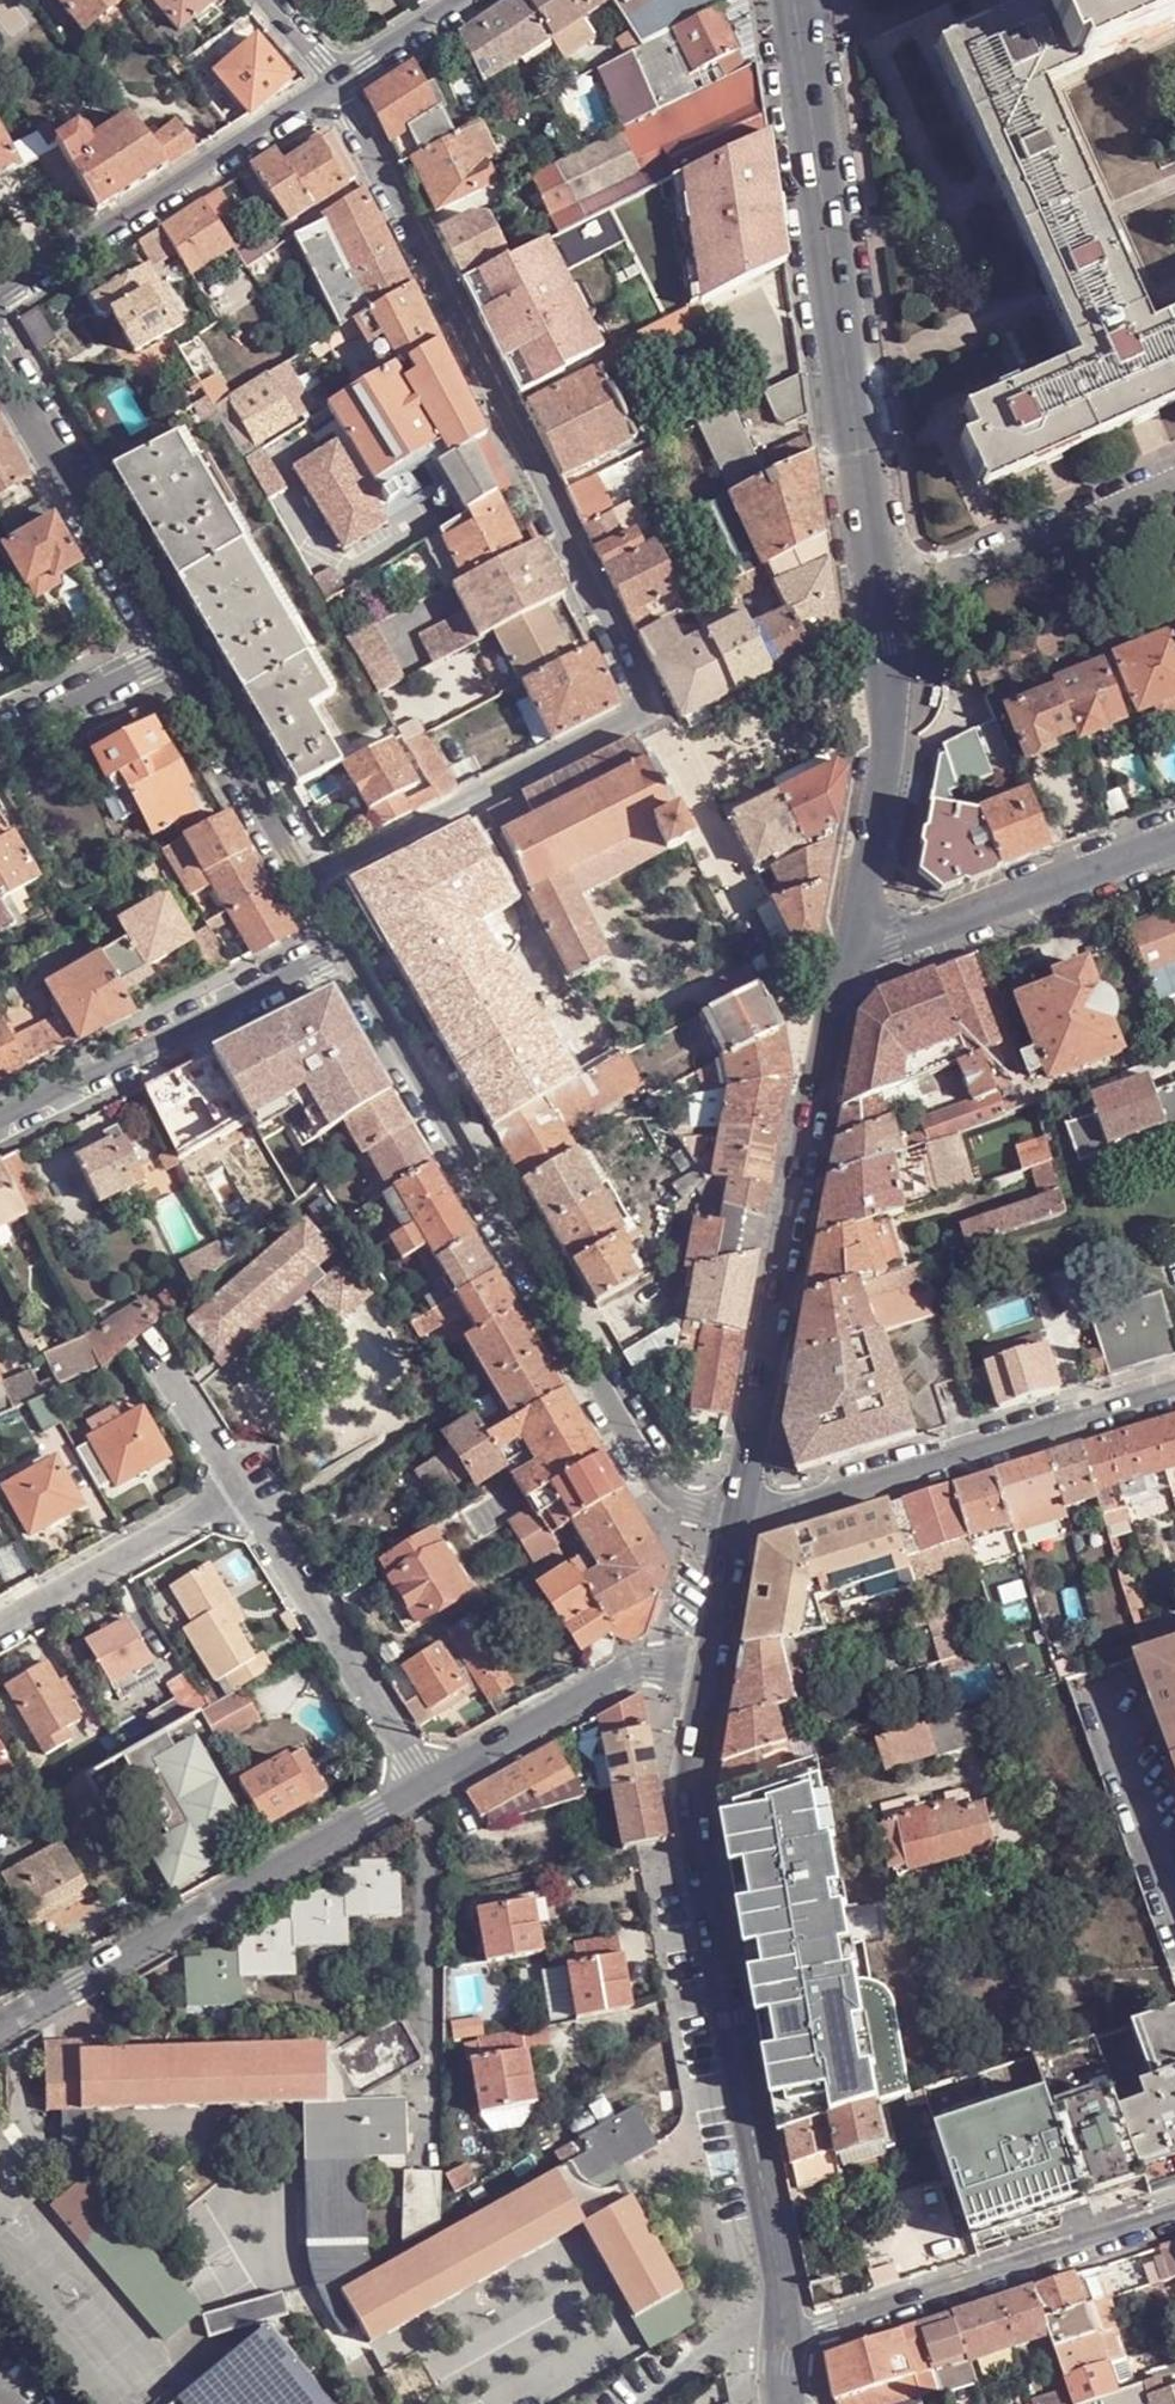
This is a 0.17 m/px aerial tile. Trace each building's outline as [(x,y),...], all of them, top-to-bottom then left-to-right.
[(121,0),(56,0),(82,32),(121,0)] [(177,31),(213,0),(151,0),(177,31)] [(458,35),(483,84),(508,67),(532,51),(551,39),(526,0),(512,0),(490,14),(458,35)] [(551,39),(560,53),(577,79),(587,73),(599,68),(608,63),(632,51),(633,51),(643,46),(613,0),(526,0),(551,39)] [(643,46),(676,30),(719,9),(737,0),(613,0),(643,46)] [(1037,78),(1063,66),(1069,63),(1041,0),(1039,0),(1034,2),(1016,11),(1009,14),(1037,78)] [(1069,63),(1174,16),(1174,0),(1041,0),(1069,63)] [(643,46),(633,51),(663,110),(705,89),(697,73),(740,52),(719,9),(676,30),(643,46)] [(981,147),(1019,231),(1092,200),(1037,78),(1009,14),(936,47),(981,147)] [(215,74),(249,114),(289,79),(256,39),(215,74)] [(608,63),(599,68),(624,116),(622,135),(533,180),(560,236),(669,182),(679,177),(768,134),(763,101),(758,62),(705,89),(663,110),(662,110),(632,51),(608,63)] [(368,93),(403,164),(413,160),(456,137),(442,110),(446,108),(433,83),(425,88),(412,64),(368,93)] [(9,92),(0,96),(0,100),(3,107),(16,101),(9,92)] [(57,148),(96,213),(165,168),(148,145),(127,120),(88,146),(76,129),(55,144),(57,148)] [(148,145),(165,168),(196,148),(174,120),(159,133),(161,135),(148,145)] [(456,137),(413,160),(433,199),(440,212),(496,184),(485,162),(497,156),(482,125),(456,137)] [(20,170),(40,158),(57,148),(55,144),(48,148),(37,132),(9,150),(0,134),(0,178),(20,170)] [(312,207),(357,179),(335,134),(294,159),(286,147),(277,153),(312,207)] [(768,134),(679,177),(687,229),(691,265),(697,306),(785,264),(775,188),(772,165),(768,134)] [(57,148),(40,158),(79,224),(96,213),(57,148)] [(253,169),(287,223),(296,217),(312,207),(277,153),(253,169)] [(687,229),(679,177),(669,182),(676,230),(687,229)] [(341,330),(412,288),(398,260),(363,189),(323,214),(326,221),(307,231),(295,238),(341,330)] [(220,190),(203,200),(231,246),(237,256),(255,244),(220,190)] [(163,227),(177,251),(191,274),(231,246),(203,200),(163,227)] [(1058,316),(1082,370),(1153,338),(1092,200),(1019,231),(1058,316)] [(510,259),(489,218),(483,218),(481,216),(471,217),(438,233),(446,247),(463,282),(495,266),(510,259)] [(255,244),(237,256),(245,267),(295,238),(307,231),(296,217),(287,223),(255,244)] [(163,227),(139,241),(153,265),(177,251),(163,227)] [(495,266),(463,282),(508,371),(520,395),(535,387),(560,374),(559,372),(600,352),(585,322),(570,291),(546,243),(496,267),(495,266)] [(147,263),(89,297),(99,317),(106,319),(115,313),(136,351),(183,324),(147,263)] [(697,306),(691,265),(681,267),(686,311),(697,306)] [(578,287),(570,291),(585,322),(593,318),(578,287)] [(301,353),(277,368),(283,378),(351,338),(348,333),(359,328),(385,373),(396,367),(415,355),(438,341),(423,309),(412,288),(341,330),(301,353)] [(706,324),(697,306),(686,311),(643,334),(651,351),(706,324)] [(19,319),(39,352),(58,340),(38,307),(19,319)] [(1174,366),(1174,328),(1161,335),(1174,366)] [(651,351),(643,334),(594,358),(599,370),(602,373),(651,351)] [(230,395),(195,335),(180,344),(209,395),(214,404),(230,395)] [(1174,405),(1174,366),(1161,335),(1153,338),(1082,370),(968,422),(981,454),(971,459),(983,491),(1045,463),(1144,418),(1174,405)] [(463,517),(496,497),(483,471),(499,463),(438,341),(415,355),(431,384),(413,395),(396,367),(385,373),(328,408),(345,436),(374,484),(440,444),(449,459),(438,466),(463,517)] [(415,355),(396,367),(413,395),(431,384),(415,355)] [(578,366),(560,374),(535,387),(540,398),(525,406),(532,421),(560,478),(635,441),(602,373),(599,370),(583,377),(578,366)] [(803,389),(801,375),(763,393),(778,425),(787,427),(807,417),(803,389)] [(231,403),(248,431),(255,444),(257,444),(294,421),(268,380),(231,403)] [(214,404),(209,395),(197,402),(206,421),(219,414),(214,404)] [(761,481),(727,412),(698,426),(732,496),(761,481)] [(0,426),(0,494),(30,477),(0,426)] [(248,431),(234,440),(245,459),(259,449),(257,444),(255,444),(248,431)] [(812,455),(809,435),(772,454),(770,462),(772,467),(761,472),(765,480),(812,455)] [(374,484),(345,436),(292,468),(342,552),(387,525),(371,497),(365,489),(374,484)] [(183,452),(173,438),(114,470),(124,486),(132,500),(301,789),(343,768),(309,711),(332,698),(242,543),(195,464),(191,466),(183,452)] [(434,460),(438,466),(449,459),(440,444),(374,484),(365,489),(371,497),(434,460)] [(663,462),(656,447),(639,455),(647,470),(663,462)] [(245,459),(268,499),(285,487),(261,448),(245,459)] [(765,480),(761,481),(732,496),(691,517),(723,586),(727,584),(750,573),(764,566),(824,537),(815,474),(812,455),(765,480)] [(646,471),(638,456),(586,482),(594,497),(646,471)] [(201,460),(195,464),(242,543),(247,540),(248,540),(201,460)] [(483,471),(496,497),(511,487),(499,463),(483,471)] [(594,497),(586,482),(567,491),(578,513),(636,629),(639,628),(642,626),(683,606),(633,503),(600,519),(599,516),(603,514),(594,497)] [(440,531),(463,579),(522,549),(496,497),(463,517),(440,531)] [(45,502),(1,524),(11,543),(0,550),(0,554),(7,568),(14,563),(26,586),(29,584),(37,597),(60,584),(57,577),(81,563),(45,502)] [(826,557),(824,537),(764,566),(788,614),(809,658),(832,646),(838,636),(833,600),(826,557)] [(247,540),(242,543),(332,698),(337,696),(247,540)] [(430,630),(444,658),(496,632),(545,607),(565,597),(562,590),(553,572),(538,541),(522,549),(463,579),(452,585),(466,612),(430,630)] [(750,573),(727,584),(732,595),(755,584),(750,573)] [(727,584),(723,586),(719,589),(724,599),(732,595),(727,584)] [(1075,587),(1060,596),(1065,605),(1080,598),(1075,587)] [(351,614),(339,593),(326,601),(338,622),(351,614)] [(496,632),(522,686),(572,660),(545,607),(496,632)] [(791,667),(809,658),(788,614),(750,633),(771,676),(791,667)] [(743,617),(705,636),(734,695),(752,686),(771,676),(750,633),(743,617)] [(639,628),(636,629),(639,637),(651,661),(679,718),(685,719),(734,695),(705,636),(684,647),(671,622),(646,634),(642,626),(639,628)] [(376,623),(347,638),(378,693),(405,678),(376,623)] [(1156,706),(1174,697),(1174,635),(1174,632),(1116,656),(1139,711),(1156,706)] [(1050,644),(1046,634),(1036,637),(1040,647),(1050,644)] [(1040,647),(1036,637),(1020,647),(1025,659),(1042,651),(1040,647)] [(982,676),(1025,659),(1020,647),(979,666),(982,676)] [(572,660),(522,686),(551,742),(620,707),(605,677),(592,650),(572,660)] [(1058,680),(1080,738),(1105,728),(1104,725),(1127,716),(1105,660),(1058,680)] [(1051,739),(1074,729),(1057,689),(1009,709),(1029,759),(1054,748),(1053,747),(1051,739)] [(1156,706),(1161,717),(1174,711),(1174,697),(1156,706)] [(144,706),(86,736),(109,779),(102,783),(110,797),(130,787),(142,811),(155,832),(196,811),(185,788),(189,785),(144,706)] [(1018,765),(999,718),(946,746),(949,754),(941,758),(925,831),(929,832),(922,870),(942,891),(1004,866),(982,813),(960,809),(955,792),(962,789),(971,786),(1018,765)] [(533,821),(499,839),(523,886),(526,891),(562,873),(575,897),(664,852),(650,826),(674,813),(670,806),(654,775),(636,739),(521,798),(533,821)] [(344,767),(381,828),(412,813),(406,803),(401,795),(417,787),(391,743),(344,767)] [(785,777),(789,787),(807,778),(832,765),(828,755),(785,777)] [(432,757),(418,764),(427,779),(441,772),(432,757)] [(789,787),(778,792),(807,852),(834,840),(846,773),(835,763),(832,765),(807,778),(789,787)] [(427,779),(433,789),(439,799),(453,792),(441,772),(427,779)] [(130,787),(110,797),(122,821),(142,811),(130,787)] [(433,789),(406,803),(412,813),(439,799),(433,789)] [(730,820),(758,875),(774,868),(807,852),(778,792),(747,808),(731,816),(730,820)] [(1004,866),(1052,848),(1038,816),(1030,793),(982,813),(1004,866)] [(521,798),(487,815),(499,839),(533,821),(521,798)] [(1052,848),(1068,841),(1056,809),(1038,816),(1052,848)] [(0,812),(0,933),(17,924),(12,916),(3,899),(17,892),(38,879),(0,812)] [(687,841),(674,813),(650,826),(664,852),(687,841)] [(241,839),(228,816),(186,837),(165,849),(184,883),(248,850),(241,839)] [(514,905),(466,825),(349,884),(494,1131),(578,1081),(505,959),(501,962),(480,926),(514,905)] [(784,887),(768,896),(771,902),(824,886),(831,853),(834,840),(807,852),(774,868),(784,887)] [(271,891),(248,850),(184,883),(190,892),(210,880),(229,912),(271,891)] [(66,869),(54,874),(66,896),(77,890),(66,869)] [(538,915),(575,897),(562,873),(526,891),(538,915)] [(824,886),(771,902),(795,950),(815,941),(824,886)] [(296,932),(271,891),(229,912),(253,954),(296,932)] [(127,938),(100,952),(122,991),(149,975),(144,968),(191,942),(164,896),(118,921),(127,938)] [(608,962),(575,897),(538,915),(543,924),(554,946),(556,951),(558,955),(566,969),(572,981),(573,981),(608,962)] [(1134,930),(1160,997),(1174,991),(1174,913),(1134,930)] [(100,952),(46,984),(0,1007),(0,1021),(27,1068),(134,1012),(122,991),(100,952)] [(979,954),(936,971),(970,1059),(985,1053),(1008,1116),(1038,1105),(1028,1080),(979,954)] [(1032,1078),(1028,1080),(1038,1105),(1076,1090),(1074,1082),(1051,1090),(1045,1073),(1050,1071),(1054,1080),(1124,1053),(1114,1024),(1115,1022),(1118,1014),(1117,1005),(1111,998),(1102,994),(1091,965),(1061,978),(1063,986),(1023,1001),(1042,1050),(1024,1057),(1032,1078)] [(760,986),(750,966),(718,982),(728,1001),(760,986)] [(858,1038),(846,1107),(880,1093),(903,1085),(908,1059),(920,1054),(928,1075),(964,1061),(970,1059),(936,971),(883,992),(863,1014),(858,1038)] [(760,986),(728,1001),(699,1016),(721,1060),(782,1031),(782,1029),(760,986)] [(331,993),(213,1053),(265,1141),(291,1126),(303,1148),(320,1138),(340,1125),(343,1124),(344,1122),(391,1094),(375,1069),(331,993)] [(27,1068),(0,1021),(0,1081),(27,1068)] [(691,1039),(683,1024),(653,1039),(660,1054),(691,1039)] [(786,1053),(782,1031),(721,1060),(728,1089),(789,1076),(786,1053)] [(627,1043),(618,1048),(623,1055),(632,1050),(627,1043)] [(649,1095),(665,1087),(639,1046),(632,1050),(623,1055),(642,1085),(649,1095)] [(985,1053),(970,1059),(964,1061),(980,1101),(925,1120),(929,1132),(932,1143),(945,1138),(1008,1116),(985,1053)] [(576,1124),(642,1085),(623,1055),(578,1081),(494,1131),(512,1162),(524,1182),(575,1151),(564,1132),(576,1124)] [(1092,1085),(1097,1098),(1093,1099),(1099,1116),(1069,1127),(1082,1162),(1115,1150),(1113,1146),(1167,1127),(1169,1131),(1174,1128),(1174,1088),(1157,1094),(1152,1079),(1174,1071),(1174,1055),(1092,1085)] [(728,1089),(721,1060),(697,1071),(707,1094),(728,1089)] [(269,1202),(285,1193),(206,1064),(177,1082),(242,1188),(256,1180),(269,1202)] [(781,1118),(789,1076),(728,1089),(721,1128),(778,1137),(781,1118)] [(903,1085),(880,1093),(887,1112),(890,1111),(923,1098),(916,1080),(903,1085)] [(676,1100),(668,1085),(665,1087),(649,1095),(655,1104),(676,1100)] [(721,1128),(728,1089),(707,1094),(691,1097),(692,1128),(721,1128)] [(880,1093),(846,1107),(843,1122),(840,1141),(891,1121),(887,1112),(880,1093)] [(400,1110),(391,1094),(344,1122),(363,1156),(368,1152),(410,1126),(400,1110)] [(891,1121),(840,1141),(835,1170),(833,1179),(932,1143),(929,1132),(901,1143),(896,1120),(894,1120),(891,1121)] [(99,1203),(146,1179),(125,1139),(127,1138),(118,1121),(104,1128),(111,1141),(77,1158),(99,1203)] [(350,1136),(343,1124),(340,1125),(320,1138),(325,1146),(338,1139),(340,1142),(350,1136)] [(419,1142),(410,1126),(368,1152),(390,1190),(432,1166),(419,1142)] [(773,1161),(778,1137),(721,1128),(692,1128),(671,1128),(670,1129),(696,1167),(672,1186),(681,1199),(695,1188),(713,1174),(769,1187),(773,1161)] [(932,1143),(833,1179),(826,1219),(822,1239),(872,1221),(893,1215),(977,1186),(964,1136),(947,1142),(945,1138),(932,1143)] [(1053,1159),(1047,1138),(1018,1145),(1024,1170),(1032,1167),(1053,1159)] [(181,1164),(174,1150),(162,1156),(169,1170),(181,1164)] [(599,1192),(575,1151),(524,1182),(540,1208),(547,1222),(599,1192)] [(0,1160),(0,1164),(26,1215),(44,1205),(16,1152),(0,1160)] [(1063,1194),(1053,1159),(1032,1167),(1043,1200),(1063,1194)] [(26,1215),(0,1164),(0,1227),(26,1215)] [(441,1181),(432,1166),(390,1190),(383,1195),(397,1219),(385,1227),(386,1228),(376,1235),(382,1244),(390,1240),(453,1201),(441,1181)] [(766,1201),(769,1187),(713,1174),(695,1188),(705,1200),(696,1208),(684,1268),(685,1268),(756,1254),(766,1201)] [(623,1234),(599,1192),(547,1222),(564,1251),(572,1264),(623,1234)] [(1068,1213),(1063,1194),(1043,1200),(1042,1201),(963,1227),(969,1246),(1068,1213)] [(461,1215),(453,1201),(390,1240),(403,1262),(417,1253),(427,1248),(435,1261),(474,1237),(461,1215)] [(893,1215),(872,1221),(890,1273),(908,1268),(893,1215)] [(306,1218),(187,1322),(217,1356),(275,1305),(272,1302),(297,1273),(311,1290),(340,1323),(372,1294),(345,1262),(327,1277),(319,1267),(336,1252),(306,1218)] [(872,1221),(822,1239),(819,1255),(811,1300),(890,1273),(872,1221)] [(580,1279),(587,1291),(629,1267),(635,1264),(640,1236),(635,1227),(623,1234),(572,1264),(580,1279)] [(484,1253),(474,1237),(435,1261),(455,1297),(495,1272),(484,1253)] [(87,1336),(101,1365),(103,1368),(110,1363),(124,1350),(158,1320),(159,1322),(229,1260),(219,1240),(199,1258),(205,1270),(149,1306),(145,1300),(87,1336)] [(427,1248),(417,1253),(425,1267),(435,1261),(427,1248)] [(748,1295),(756,1254),(685,1268),(684,1272),(682,1280),(674,1323),(650,1338),(661,1357),(684,1361),(684,1367),(696,1369),(691,1410),(726,1416),(748,1295)] [(890,1273),(811,1300),(805,1333),(800,1359),(811,1356),(862,1339),(880,1333),(870,1302),(888,1296),(898,1293),(900,1299),(934,1288),(926,1262),(908,1268),(890,1273)] [(1092,1301),(1082,1266),(1051,1275),(1061,1311),(1092,1301)] [(595,1303),(636,1280),(629,1267),(587,1291),(595,1303)] [(682,1280),(684,1272),(673,1270),(673,1278),(682,1280)] [(504,1288),(495,1272),(455,1297),(465,1311),(476,1331),(516,1307),(504,1288)] [(311,1290),(297,1273),(272,1302),(275,1305),(217,1356),(225,1365),(311,1290)] [(1095,1314),(1098,1323),(1095,1324),(1103,1348),(1112,1375),(1174,1356),(1174,1335),(1162,1294),(1095,1314)] [(900,1327),(888,1296),(870,1302),(880,1333),(900,1327)] [(465,1311),(455,1297),(433,1310),(442,1325),(454,1317),(455,1318),(465,1311)] [(545,1357),(516,1307),(476,1331),(463,1339),(513,1422),(564,1391),(545,1357)] [(811,1356),(800,1359),(787,1428),(796,1459),(800,1472),(918,1435),(949,1426),(937,1386),(964,1378),(943,1312),(900,1327),(880,1333),(862,1339),(811,1356)] [(990,1365),(1004,1409),(1064,1390),(1050,1346),(1048,1346),(1044,1334),(988,1351),(992,1364),(990,1365)] [(43,1338),(35,1342),(44,1360),(46,1362),(53,1377),(54,1382),(57,1386),(101,1365),(87,1336),(50,1354),(43,1338)] [(1112,1375),(1103,1348),(1091,1352),(1092,1356),(1090,1358),(1097,1380),(1112,1375)] [(110,1363),(103,1368),(104,1370),(108,1380),(116,1376),(110,1363)] [(32,1369),(3,1383),(15,1405),(44,1393),(58,1388),(57,1386),(54,1382),(41,1388),(32,1369)] [(582,1421),(564,1391),(513,1422),(506,1426),(494,1432),(486,1438),(504,1466),(529,1452),(537,1466),(513,1480),(525,1499),(601,1454),(582,1421)] [(45,1395),(27,1402),(43,1431),(60,1422),(45,1395)] [(91,1441),(76,1449),(99,1490),(114,1481),(116,1485),(169,1457),(142,1410),(120,1423),(91,1439),(90,1439),(91,1441)] [(91,1439),(120,1423),(114,1411),(85,1427),(91,1439)] [(494,1432),(506,1426),(497,1412),(486,1419),(494,1432)] [(1174,1468),(1174,1418),(1170,1420),(1155,1425),(1169,1470),(1174,1468)] [(486,1438),(474,1419),(444,1437),(454,1453),(421,1474),(438,1503),(472,1481),(475,1486),(505,1468),(504,1466),(486,1438)] [(1144,1478),(1169,1470),(1155,1425),(1143,1428),(1129,1432),(1144,1478)] [(1144,1478),(1129,1432),(1118,1436),(1107,1440),(1129,1510),(1151,1503),(1148,1495),(1144,1478)] [(1129,1510),(1107,1440),(1096,1443),(1082,1446),(1099,1498),(1107,1525),(1131,1518),(1129,1510)] [(1099,1498),(1082,1446),(1068,1451),(1052,1456),(1064,1496),(1068,1507),(1099,1498)] [(610,1469),(601,1454),(525,1499),(532,1510),(537,1518),(559,1504),(570,1523),(622,1491),(610,1469)] [(1064,1496),(1052,1456),(1016,1467),(998,1473),(1009,1512),(1013,1524),(1017,1536),(1069,1519),(1067,1508),(1068,1507),(1064,1496)] [(4,1488),(30,1534),(82,1505),(56,1458),(4,1488)] [(1160,1491),(1173,1486),(1169,1470),(1144,1478),(1148,1495),(1160,1491)] [(1009,1512),(998,1473),(976,1480),(958,1485),(974,1536),(1013,1524),(1009,1512)] [(974,1536),(958,1485),(913,1500),(892,1507),(908,1557),(925,1552),(932,1575),(978,1560),(971,1537),(974,1536)] [(663,1561),(622,1491),(570,1523),(598,1571),(587,1576),(574,1556),(566,1562),(606,1625),(661,1591),(669,1570),(663,1561)] [(1162,1499),(1160,1491),(1148,1495),(1151,1503),(1162,1499)] [(559,1504),(537,1518),(539,1520),(549,1536),(555,1532),(570,1523),(559,1504)] [(908,1557),(892,1507),(864,1514),(877,1551),(897,1618),(925,1610),(908,1557)] [(545,1556),(557,1549),(556,1547),(549,1536),(539,1520),(537,1518),(532,1510),(521,1517),(545,1556)] [(877,1551),(864,1514),(776,1541),(765,1556),(761,1578),(758,1593),(762,1591),(858,1561),(857,1557),(877,1551)] [(468,1592),(430,1528),(381,1558),(391,1575),(388,1577),(416,1623),(468,1592)] [(549,1536),(556,1547),(563,1543),(555,1532),(549,1536)] [(753,1615),(748,1650),(795,1640),(796,1643),(897,1618),(877,1551),(857,1557),(858,1561),(762,1591),(758,1593),(753,1615)] [(581,1650),(610,1632),(606,1625),(566,1562),(563,1558),(533,1575),(581,1650)] [(243,1688),(273,1672),(262,1655),(254,1659),(235,1631),(220,1610),(230,1604),(207,1566),(167,1592),(189,1628),(180,1634),(214,1686),(223,1682),(231,1695),(243,1688)] [(1174,1607),(1174,1599),(1173,1595),(1158,1600),(1162,1612),(1174,1607)] [(243,1625),(230,1604),(220,1610),(235,1631),(243,1625)] [(945,1610),(927,1616),(930,1625),(948,1619),(945,1610)] [(129,1617),(86,1641),(96,1657),(89,1661),(94,1669),(101,1666),(121,1700),(163,1677),(129,1617)] [(1164,1624),(1161,1618),(1138,1625),(1146,1651),(1169,1643),(1164,1624)] [(942,1662),(943,1664),(946,1673),(965,1667),(962,1657),(968,1656),(960,1633),(954,1635),(948,1619),(930,1625),(942,1662)] [(1164,1624),(1169,1643),(1174,1641),(1174,1620),(1164,1624)] [(471,1672),(477,1682),(488,1700),(512,1686),(475,1626),(463,1634),(456,1623),(445,1630),(471,1672)] [(748,1650),(735,1719),(779,1707),(811,1699),(796,1643),(795,1640),(748,1650)] [(404,1704),(418,1725),(470,1694),(467,1687),(463,1682),(439,1642),(402,1665),(420,1694),(404,1704)] [(1170,1646),(1146,1654),(1137,1657),(1174,1763),(1174,1644),(1170,1646)] [(71,1704),(58,1681),(47,1661),(7,1684),(46,1754),(69,1742),(62,1731),(80,1720),(71,1704)] [(463,1682),(467,1687),(477,1682),(471,1672),(466,1675),(469,1678),(463,1682)] [(151,1717),(162,1735),(203,1711),(209,1708),(189,1674),(170,1685),(179,1701),(151,1717)] [(64,1677),(58,1681),(71,1704),(77,1702),(64,1677)] [(820,1696),(832,1693),(829,1680),(817,1683),(820,1696)] [(231,1695),(209,1708),(203,1711),(220,1743),(221,1744),(262,1721),(243,1688),(231,1695)] [(637,1691),(600,1712),(605,1733),(648,1718),(644,1694),(637,1691)] [(735,1719),(722,1794),(799,1768),(779,1707),(735,1719)] [(938,1748),(940,1754),(942,1760),(1006,1740),(995,1709),(942,1726),(947,1746),(938,1748)] [(162,1735),(126,1755),(88,1777),(103,1805),(139,1783),(150,1786),(157,1798),(151,1802),(148,1810),(156,1823),(164,1826),(170,1822),(175,1832),(154,1844),(151,1855),(169,1885),(179,1888),(209,1872),(212,1860),(204,1846),(238,1826),(241,1816),(237,1808),(229,1793),(224,1786),(215,1783),(218,1774),(205,1751),(220,1743),(203,1711),(162,1735)] [(656,1778),(660,1776),(648,1718),(605,1733),(602,1734),(602,1749),(612,1787),(656,1778)] [(941,1722),(931,1725),(938,1748),(947,1746),(942,1726),(941,1722)] [(931,1725),(879,1742),(888,1770),(940,1754),(938,1748),(931,1725)] [(517,1759),(533,1788),(538,1796),(576,1773),(557,1737),(517,1759)] [(805,1743),(811,1764),(820,1761),(826,1759),(819,1740),(805,1743)] [(21,1780),(0,1746),(0,1792),(21,1780)] [(590,1752),(600,1787),(612,1787),(602,1749),(590,1752)] [(287,1758),(310,1800),(325,1792),(302,1750),(287,1758)] [(241,1782),(265,1825),(310,1800),(287,1758),(277,1763),(270,1768),(241,1782)] [(488,1775),(486,1814),(533,1788),(517,1759),(488,1775)] [(721,1796),(782,2135),(791,2132),(878,2104),(882,2103),(820,1761),(811,1764),(799,1768),(722,1794),(721,1796)] [(533,1788),(486,1814),(487,1821),(587,1793),(576,1773),(538,1796),(533,1788)] [(462,1791),(459,1792),(486,1814),(488,1775),(462,1791)] [(622,1837),(625,1846),(633,1845),(668,1836),(670,1836),(660,1776),(656,1778),(612,1787),(614,1804),(619,1822),(622,1837)] [(103,1805),(88,1777),(69,1788),(89,1826),(109,1815),(103,1805)] [(234,1795),(229,1793),(237,1808),(239,1802),(240,1796),(234,1795)] [(619,1822),(614,1804),(606,1806),(608,1818),(603,1819),(605,1839),(614,1836),(615,1823),(619,1822)] [(940,1862),(940,1864),(998,1850),(989,1808),(962,1814),(960,1806),(957,1807),(948,1809),(928,1814),(928,1816),(940,1862)] [(935,1865),(940,1864),(940,1862),(928,1816),(928,1814),(925,1814),(902,1820),(900,1820),(900,1822),(911,1870),(912,1872),(914,1871),(935,1865)] [(4,1875),(34,1927),(94,1894),(64,1842),(4,1875)] [(347,1888),(349,1915),(403,1913),(401,1859),(381,1859),(380,1865),(364,1865),(346,1866),(347,1888)] [(349,1943),(349,1915),(347,1888),(329,1889),(329,1895),(313,1896),(295,1897),(294,1918),(296,1946),(349,1943)] [(481,1904),(489,1956),(544,1947),(535,1895),(481,1904)] [(297,1974),(296,1946),(294,1918),(276,1918),(277,1926),(259,1927),(242,1927),(241,1949),(243,1975),(297,1974)] [(277,1926),(276,1918),(259,1920),(259,1927),(277,1926)] [(578,2014),(633,2004),(621,1934),(579,1942),(580,1957),(571,1959),(573,1976),(578,2014)] [(242,2003),(243,1975),(241,1949),(223,1950),(224,1956),(205,1957),(187,1958),(188,2004),(242,2003)] [(558,2019),(578,2014),(573,1976),(553,1980),(558,2019)] [(1139,2023),(1166,2097),(1121,2111),(1146,2181),(1148,2188),(1174,2178),(1174,2012),(1139,2023)] [(547,2021),(521,2027),(526,2050),(552,2044),(547,2021)] [(1094,2037),(1121,2111),(1166,2097),(1139,2023),(1094,2037)] [(521,2027),(478,2036),(481,2055),(470,2056),(480,2110),(535,2100),(526,2050),(521,2027)] [(1050,2093),(1087,2200),(1146,2181),(1121,2111),(1094,2037),(1037,2055),(1050,2093)] [(329,2098),(327,2052),(327,2040),(101,2047),(49,2050),(49,2109),(65,2108),(87,2107),(309,2099),(329,2098)] [(344,2078),(327,2052),(329,2098),(347,2098),(347,2095),(344,2095),(344,2078)] [(940,2128),(976,2237),(1087,2200),(1050,2093),(940,2128)] [(347,2098),(329,2098),(309,2099),(313,2233),(312,2248),(315,2269),(324,2288),(346,2328),(363,2319),(346,2290),(378,2272),(375,2266),(371,2250),(371,2234),(368,2152),(382,2152),(383,2159),(407,2158),(405,2095),(359,2098),(347,2098)] [(535,2100),(480,2110),(494,2130),(525,2125),(535,2100)] [(889,2145),(878,2104),(791,2132),(797,2166),(839,2153),(842,2160),(847,2158),(857,2154),(860,2163),(863,2166),(875,2163),(876,2159),(873,2149),(878,2148),(889,2145)] [(581,2154),(378,2272),(346,2290),(363,2319),(373,2339),(584,2221),(630,2195),(615,2167),(658,2141),(637,2105),(583,2137),(590,2149),(581,2154)] [(88,2172),(87,2107),(65,2108),(68,2188),(88,2172)] [(532,2123),(538,2130),(549,2122),(543,2115),(532,2123)] [(574,2143),(581,2154),(590,2149),(583,2137),(574,2143)] [(884,2172),(878,2148),(873,2149),(876,2159),(875,2163),(863,2166),(860,2163),(857,2154),(847,2158),(853,2180),(884,2172)] [(839,2153),(797,2166),(801,2190),(843,2177),(839,2153)] [(480,2173),(469,2156),(450,2170),(461,2187),(480,2173)] [(446,2204),(447,2169),(412,2170),(409,2241),(444,2221),(446,2204)] [(202,2307),(88,2172),(68,2188),(55,2202),(170,2334),(202,2307)] [(1150,2194),(1174,2185),(1174,2178),(1148,2188),(1150,2194)] [(493,2195),(484,2185),(475,2192),(483,2202),(493,2195)] [(630,2195),(584,2221),(654,2345),(700,2320),(630,2195)] [(1087,2200),(976,2237),(978,2242),(1089,2205),(1087,2200)] [(1166,2280),(1174,2277),(1174,2242),(1161,2246),(1170,2271),(1164,2274),(1166,2280)] [(946,2268),(967,2260),(962,2243),(940,2250),(946,2268)] [(1161,2246),(1151,2249),(1160,2274),(1164,2274),(1170,2271),(1161,2246)] [(878,2290),(902,2282),(896,2266),(872,2273),(878,2290)] [(1082,2272),(1034,2288),(1046,2320),(1105,2301),(1097,2278),(1084,2282),(1082,2272)] [(1034,2288),(1001,2299),(1018,2348),(1052,2336),(1046,2320),(1034,2288)] [(292,2313),(286,2292),(207,2312),(213,2334),(292,2313)] [(1001,2299),(956,2314),(970,2359),(972,2363),(1012,2350),(1018,2348),(1001,2299)] [(1046,2320),(1052,2336),(1056,2349),(1097,2335),(1115,2329),(1105,2301),(1046,2320)] [(956,2314),(920,2326),(935,2371),(970,2359),(956,2314)] [(911,2402),(942,2391),(935,2371),(920,2326),(830,2356),(836,2391),(839,2403),(902,2403),(911,2402)] [(265,2329),(179,2403),(329,2403),(265,2329)] [(1115,2329),(1097,2335),(1107,2364),(1125,2359),(1115,2329)] [(1097,2335),(1056,2349),(1066,2378),(1107,2364),(1097,2335)] [(1125,2359),(1107,2364),(1118,2395),(1136,2389),(1125,2359)] [(1162,2381),(1174,2377),(1174,2363),(1146,2373),(1150,2384),(1162,2381)] [(1072,2396),(1075,2403),(1089,2403),(1118,2395),(1107,2364),(1066,2378),(1072,2396)] [(1167,2392),(1162,2381),(1150,2384),(1136,2389),(1118,2395),(1089,2403),(1174,2403),(1174,2390),(1167,2392)] [(902,2403),(946,2403),(942,2391),(911,2402),(902,2403)]
